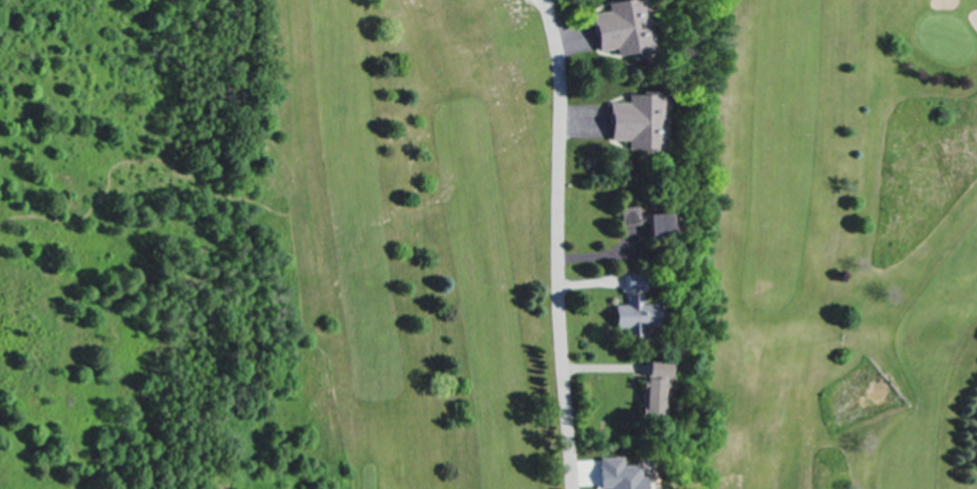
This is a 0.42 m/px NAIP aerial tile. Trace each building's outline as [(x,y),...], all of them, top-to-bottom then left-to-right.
[(615,49),(616,57),(648,52),(639,0),(619,0),(606,2),(607,11),(588,15),(595,52),(615,49)] [(653,148),(658,133),(658,104),(660,99),(660,94),(659,93),(628,93),(626,101),(609,101),(607,107),(607,140),(627,140),(627,148),(653,148)] [(619,206),(620,224),(638,223),(638,206),(619,206)] [(645,214),(646,235),(667,234),(667,213),(645,214)] [(612,328),(631,328),(631,337),(643,337),(643,326),(654,326),(654,303),(642,304),(642,294),(631,294),(631,304),(612,304),(612,328)] [(640,417),(660,417),(661,362),(642,361),(640,417)] [(643,476),(639,476),(639,465),(622,465),(622,457),(598,457),(599,488),(609,488),(644,488),(643,476)]
